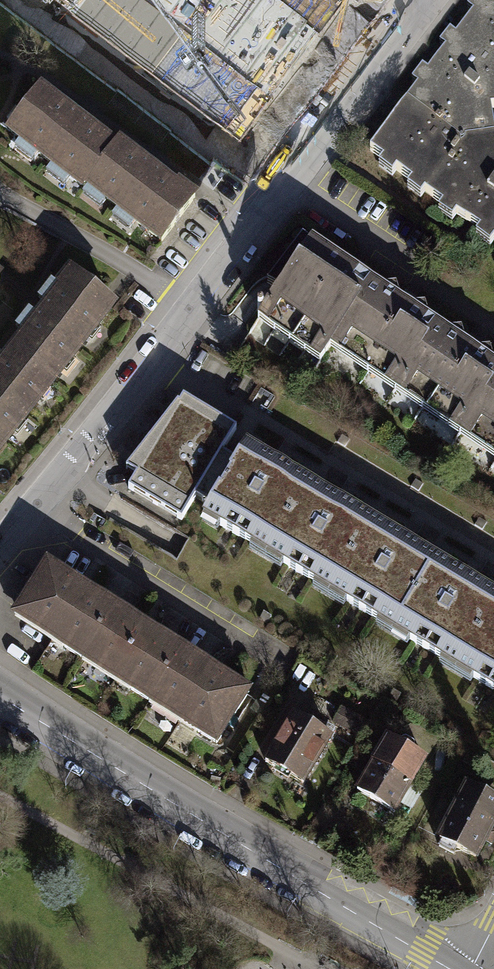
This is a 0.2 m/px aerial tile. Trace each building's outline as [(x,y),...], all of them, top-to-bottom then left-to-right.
[(238,104),(310,71),(355,0),(113,0),(112,3),(187,51),(153,103),(234,154),(258,117),(238,104)] [(365,150),(423,194),(493,243),(493,158),(490,155),(487,135),(480,136),(478,118),(485,108),(493,106),(493,11),(480,0),(479,0),(365,150)] [(87,184),(114,149),(40,92),(10,132),(84,189),(87,184)] [(114,149),(87,184),(162,242),(195,198),(179,186),(175,190),(117,145),(114,149)] [(308,240),(259,311),(321,353),(328,342),(493,454),(493,365),(308,240)] [(15,350),(54,381),(113,306),(70,272),(56,289),(61,292),(15,350)] [(54,381),(15,350),(0,368),(0,448),(54,381)] [(493,693),(493,596),(242,443),(231,460),(218,452),(232,428),(179,396),(175,403),(174,402),(121,469),(131,475),(123,487),(177,519),(191,496),(204,504),(198,514),(493,693)] [(193,731),(212,743),(246,689),(232,680),(230,683),(42,564),(12,610),(196,726),(193,731)] [(265,760),(303,782),(331,736),(294,713),(265,760)] [(352,790),(389,812),(396,801),(406,806),(415,792),(405,786),(421,760),(383,738),(352,790)] [(452,848),(471,858),(480,841),(487,844),(492,834),(485,831),(491,820),(484,817),(493,800),(464,785),(435,839),(437,840),(434,845),(449,853),(452,848)]
